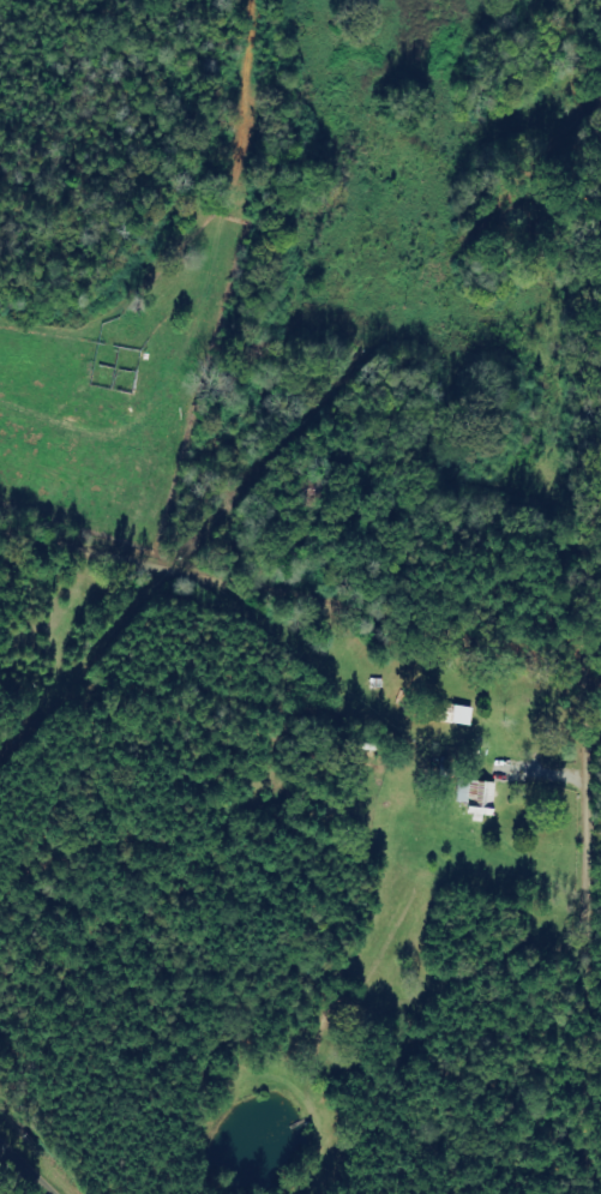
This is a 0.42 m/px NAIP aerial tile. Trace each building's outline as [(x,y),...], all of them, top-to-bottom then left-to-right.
[(473,726),(477,708),(441,702),(437,720),(473,726)] [(498,782),(462,781),(461,802),(471,803),(470,815),(496,816),(498,782)]
